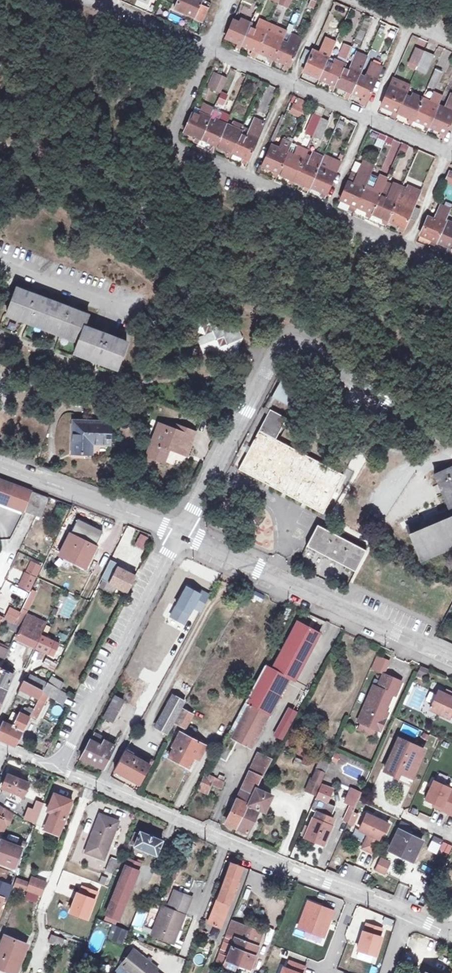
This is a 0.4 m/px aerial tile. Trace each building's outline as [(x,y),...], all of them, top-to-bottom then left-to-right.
[(176,9),(195,18),(200,5),(202,0),(180,0),(176,9)] [(204,22),(209,10),(200,5),(195,18),(204,22)] [(250,27),(251,24),(241,20),(240,23),(234,20),(226,38),(238,43),(242,45),(250,27)] [(266,34),(267,31),(257,27),(256,30),(250,27),(242,45),(253,50),(251,54),(256,57),(258,52),(266,34)] [(281,41),(283,38),(279,36),(273,33),(272,37),(266,34),(258,52),(270,57),(274,59),(281,41)] [(300,45),(299,44),(302,39),(292,34),(287,44),(281,41),(274,59),(286,64),(284,68),(288,70),(290,66),(291,66),(300,45)] [(347,59),(352,48),(345,44),(340,56),(347,59)] [(418,66),(425,51),(416,48),(410,62),(418,66)] [(307,65),(312,52),(306,50),(301,62),(307,65)] [(328,61),(330,58),(313,51),(312,52),(307,65),(304,72),(320,80),(328,61)] [(417,70),(426,74),(434,56),(425,51),(418,66),(418,67),(417,70)] [(364,64),(367,57),(368,57),(357,52),(350,71),(344,68),(336,86),(347,91),(345,97),(350,99),(352,93),(360,75),(364,64)] [(345,65),(347,59),(340,56),(338,61),(345,65)] [(336,86),(344,68),(345,65),(338,61),(336,60),(334,64),(328,61),(320,80),(332,84),(336,86)] [(428,86),(435,89),(442,72),(435,69),(428,86)] [(208,88),(211,89),(218,74),(215,73),(208,88)] [(221,93),(227,78),(218,74),(211,89),(221,93)] [(368,100),(377,78),(374,77),(368,74),(366,78),(360,75),(352,93),(364,98),(368,100)] [(405,95),(407,92),(397,87),(396,91),(389,88),(381,106),(394,112),(391,117),(395,118),(397,113),(405,95)] [(429,127),(437,109),(443,96),(434,92),(430,102),(429,101),(427,105),(421,102),(414,120),(425,125),(429,127)] [(421,102),(423,99),(413,94),(411,98),(405,95),(397,113),(410,119),(408,123),(412,124),(414,120),(421,102)] [(451,119),(451,96),(446,109),(445,108),(444,112),(437,109),(429,127),(442,132),(440,137),(444,138),(451,119)] [(303,118),(308,107),(299,103),(298,106),(294,105),(291,112),(303,118)] [(321,118),(325,109),(317,106),(314,115),(321,118)] [(209,121),(210,118),(207,116),(201,113),(199,117),(193,114),(185,132),(197,137),(195,141),(199,143),(201,139),(209,121)] [(217,146),(225,128),(230,116),(222,113),(219,121),(216,120),(215,124),(209,121),(201,139),(213,144),(217,146)] [(315,133),(321,118),(314,115),(307,129),(315,133)] [(321,139),(329,122),(321,118),(315,133),(314,136),(321,139)] [(242,162),(247,164),(265,124),(263,123),(255,119),(249,130),(247,137),(240,135),(232,153),(244,158),(242,162)] [(243,128),(244,127),(234,123),(232,127),(242,132),(243,128)] [(240,135),(242,132),(232,127),(231,131),(225,128),(217,146),(228,151),(226,155),(230,157),(232,153),(240,135)] [(247,137),(249,130),(243,128),(242,132),(240,135),(247,137)] [(390,173),(399,140),(378,134),(376,144),(388,147),(382,171),(390,173)] [(288,151),(292,143),(283,140),(280,148),(279,147),(277,151),(270,148),(262,166),(275,171),(279,173),(287,155),(288,151)] [(302,162),(306,153),(307,150),(298,146),(292,157),(287,155),(279,173),(291,178),(295,180),(302,162)] [(311,187),(318,169),(323,158),(323,157),(314,153),(312,156),(309,164),(302,162),(295,180),(306,185),(304,189),(309,191),(311,187)] [(309,164),(312,156),(306,153),(302,162),(309,164)] [(327,168),(330,161),(323,158),(318,169),(325,171),(326,168),(327,168)] [(356,207),(364,189),(374,167),(363,162),(361,165),(356,163),(340,200),(352,205),(350,209),(354,211),(356,207)] [(325,198),(336,172),(327,168),(326,168),(325,171),(318,169),(311,187),(322,192),(321,196),(325,198)] [(380,196),(383,189),(388,179),(379,175),(373,189),(372,188),(370,191),(364,189),(356,207),(368,212),(367,216),(371,218),(372,214),(380,196)] [(387,225),(388,221),(403,188),(394,184),(391,192),(389,196),(388,195),(386,198),(380,196),(372,214),(385,219),(383,223),(387,225)] [(409,217),(414,207),(421,191),(408,186),(407,190),(403,188),(388,221),(400,226),(405,228),(409,217)] [(389,196),(391,192),(383,189),(380,196),(386,198),(388,195),(389,196)] [(446,221),(451,210),(441,206),(435,220),(428,217),(420,235),(433,240),(437,242),(445,224),(446,221)] [(416,220),(420,210),(414,207),(409,217),(416,220)] [(451,227),(445,224),(437,242),(449,247),(451,249),(451,225),(451,227)] [(84,327),(89,315),(17,288),(7,315),(79,342),(74,353),(117,369),(127,343),(84,327)] [(234,360),(243,338),(199,319),(194,330),(205,335),(200,346),(234,360)] [(302,390),(282,380),(273,397),(293,407),(302,390)] [(344,475),(276,439),(287,418),(271,409),(239,469),(324,514),(344,475)] [(73,453),(80,453),(80,455),(81,456),(83,456),(84,455),(85,453),(91,454),(92,443),(109,444),(110,423),(74,422),(73,453)] [(176,431),(160,425),(148,455),(164,461),(169,447),(186,454),(194,433),(178,427),(176,431)] [(435,474),(449,509),(451,507),(451,467),(435,474)] [(33,492),(14,485),(0,479),(0,502),(6,505),(25,512),(33,492)] [(41,518),(49,498),(33,492),(25,512),(37,516),(41,518)] [(419,532),(410,536),(420,560),(451,547),(451,518),(419,532)] [(410,536),(419,532),(416,523),(406,527),(410,536)] [(137,566),(151,536),(127,525),(113,555),(137,566)] [(367,551),(318,525),(307,546),(356,572),(367,551)] [(87,566),(96,547),(70,535),(61,555),(76,562),(77,561),(87,566)] [(120,564),(111,560),(102,579),(128,592),(136,576),(118,567),(120,564)] [(28,574),(21,587),(21,588),(29,591),(37,574),(38,575),(42,567),(33,563),(28,574)] [(32,590),(21,613),(25,615),(36,591),(32,590)] [(5,618),(9,620),(13,609),(10,608),(5,618)] [(17,623),(21,613),(13,609),(9,620),(17,623)] [(16,625),(20,626),(25,615),(21,613),(17,623),(16,625)] [(37,633),(42,623),(28,616),(17,639),(35,648),(41,636),(37,633)] [(20,626),(16,625),(4,619),(1,625),(7,627),(17,632),(20,626)] [(295,681),(321,634),(298,621),(272,669),(289,678),(295,681)] [(41,636),(46,625),(42,623),(37,633),(41,636)] [(48,653),(54,642),(41,636),(35,648),(36,648),(48,653)] [(48,653),(54,656),(60,645),(54,642),(48,653)] [(8,650),(0,646),(0,656),(5,658),(8,650)] [(58,665),(54,663),(47,659),(43,666),(55,672),(57,668),(58,665)] [(88,663),(82,660),(77,670),(84,673),(88,663)] [(272,669),(265,665),(253,688),(229,731),(227,735),(216,756),(226,762),(238,741),(251,748),(276,701),(289,678),(272,669)] [(7,690),(15,672),(4,666),(3,669),(4,669),(0,677),(0,687),(7,690)] [(60,681),(63,677),(58,674),(60,670),(57,668),(55,672),(54,673),(53,676),(52,677),(60,681)] [(376,727),(382,729),(387,716),(384,715),(386,710),(393,692),(397,694),(403,680),(384,672),(378,685),(374,683),(359,719),(363,721),(376,727)] [(52,677),(53,676),(47,673),(43,681),(49,684),(52,677)] [(49,684),(43,681),(31,675),(27,683),(39,689),(40,686),(44,689),(43,691),(45,692),(49,684)] [(63,683),(60,681),(52,677),(49,684),(59,690),(61,687),(62,685),(63,683)] [(40,686),(39,689),(27,683),(24,681),(21,688),(32,694),(40,698),(43,691),(44,689),(40,686)] [(69,695),(59,690),(49,684),(45,692),(44,693),(45,694),(48,696),(63,704),(69,695)] [(32,694),(21,688),(18,693),(17,695),(29,701),(32,694)] [(438,690),(430,709),(449,718),(451,713),(451,714),(451,697),(438,690)] [(36,720),(45,701),(42,700),(45,694),(44,693),(45,692),(43,691),(40,698),(37,704),(34,709),(31,716),(30,717),(36,720)] [(168,734),(185,701),(173,695),(156,727),(168,734)] [(114,722),(124,701),(115,697),(104,717),(114,722)] [(114,722),(117,724),(127,703),(124,701),(114,722)] [(188,702),(185,707),(183,710),(191,714),(193,711),(195,706),(188,702)] [(56,705),(51,712),(58,717),(63,710),(56,705)] [(31,716),(34,709),(29,706),(28,709),(25,708),(23,712),(31,716)] [(274,736),(282,740),(297,712),(289,707),(274,736)] [(193,715),(191,714),(183,710),(182,709),(174,724),(177,726),(178,724),(186,728),(193,715)] [(30,717),(19,712),(15,710),(13,712),(8,723),(4,722),(0,730),(0,739),(16,746),(30,717)] [(376,727),(363,721),(360,727),(374,733),(376,727)] [(107,742),(109,739),(95,732),(91,740),(102,746),(104,741),(107,742)] [(195,757),(202,744),(181,733),(173,747),(174,748),(169,757),(189,768),(195,757)] [(424,750),(399,739),(385,771),(395,775),(397,771),(412,777),(424,750)] [(102,746),(91,740),(90,740),(81,758),(93,764),(102,746)] [(104,769),(115,747),(107,742),(104,741),(102,746),(93,764),(104,769)] [(200,760),(207,746),(202,744),(195,757),(200,760)] [(149,757),(146,763),(125,751),(115,771),(140,784),(142,785),(155,760),(149,757)] [(256,789),(261,777),(262,778),(272,760),(259,753),(226,823),(237,828),(253,796),(256,789)] [(294,764),(305,768),(308,761),(296,757),(294,764)] [(326,773),(331,763),(320,759),(316,768),(317,769),(313,778),(312,777),(306,789),(316,793),(325,772),(326,773)] [(359,780),(363,770),(345,763),(341,773),(359,780)] [(23,796),(29,783),(8,775),(3,788),(4,788),(2,794),(9,797),(12,792),(23,796)] [(222,789),(224,784),(207,775),(205,775),(199,790),(208,793),(212,785),(222,789)] [(451,809),(451,791),(451,790),(451,788),(435,781),(427,800),(443,807),(442,810),(450,814),(451,809)] [(327,803),(333,789),(322,785),(311,810),(317,813),(329,818),(330,815),(332,816),(336,807),(327,803)] [(267,807),(272,796),(256,789),(253,796),(237,828),(248,833),(259,809),(261,810),(267,807)] [(39,816),(36,825),(59,834),(72,802),(54,794),(49,806),(44,804),(39,816)] [(7,819),(11,822),(14,814),(1,805),(0,805),(0,817),(7,819)] [(351,805),(345,821),(349,823),(356,807),(351,805)] [(28,822),(36,825),(39,816),(31,813),(28,822)] [(334,820),(331,819),(332,816),(330,815),(329,818),(317,813),(314,819),(313,818),(305,838),(324,845),(332,826),(331,826),(334,820)] [(389,824),(368,814),(360,829),(370,834),(363,847),(373,852),(383,831),(386,832),(389,824)] [(101,815),(87,853),(105,859),(117,829),(115,828),(118,821),(101,815)] [(398,829),(400,830),(408,834),(411,826),(402,822),(398,829)] [(412,861),(422,841),(408,834),(400,830),(391,848),(403,854),(402,856),(412,861)] [(131,845),(157,855),(163,841),(140,832),(140,834),(136,832),(131,845)] [(435,838),(432,845),(440,849),(444,842),(435,838)] [(22,848),(1,840),(0,843),(0,861),(15,867),(22,848)] [(113,873),(118,861),(111,858),(106,871),(113,873)] [(391,864),(382,860),(377,872),(386,876),(391,864)] [(243,868),(231,864),(209,924),(221,928),(243,868)] [(12,885),(17,874),(0,867),(0,880),(12,885)] [(137,873),(126,868),(107,915),(119,919),(137,873)] [(48,883),(33,878),(30,884),(28,892),(29,892),(40,896),(43,897),(48,883)] [(17,879),(14,887),(28,892),(30,884),(17,879)] [(12,885),(0,880),(0,908),(4,898),(7,900),(12,885)] [(40,896),(29,892),(26,898),(37,902),(40,896)] [(191,898),(175,892),(172,898),(189,904),(191,898)] [(163,907),(153,935),(173,943),(178,930),(179,930),(189,904),(172,898),(168,909),(163,907)] [(334,911),(309,901),(299,927),(324,936),(334,911)] [(132,923),(140,928),(149,914),(140,909),(132,923)] [(101,921),(99,928),(107,931),(109,923),(101,921)] [(239,925),(231,922),(226,935),(235,938),(239,925)] [(382,929),(367,924),(365,932),(363,932),(358,950),(376,956),(382,937),(379,937),(382,929)] [(261,933),(239,925),(235,938),(225,966),(235,970),(238,964),(251,969),(259,946),(257,946),(261,933)] [(126,933),(113,927),(109,936),(123,942),(126,933)] [(128,933),(126,933),(123,942),(109,936),(108,939),(123,945),(127,936),(128,933)] [(64,941),(51,936),(49,943),(62,947),(64,941)] [(27,946),(5,937),(0,949),(0,967),(15,972),(16,972),(27,946)] [(133,949),(120,966),(129,972),(158,972),(156,972),(158,969),(133,949)] [(194,954),(194,964),(204,964),(205,954),(194,954)] [(284,968),(282,972),(303,972),(305,967),(290,962),(287,969),(284,968)]
